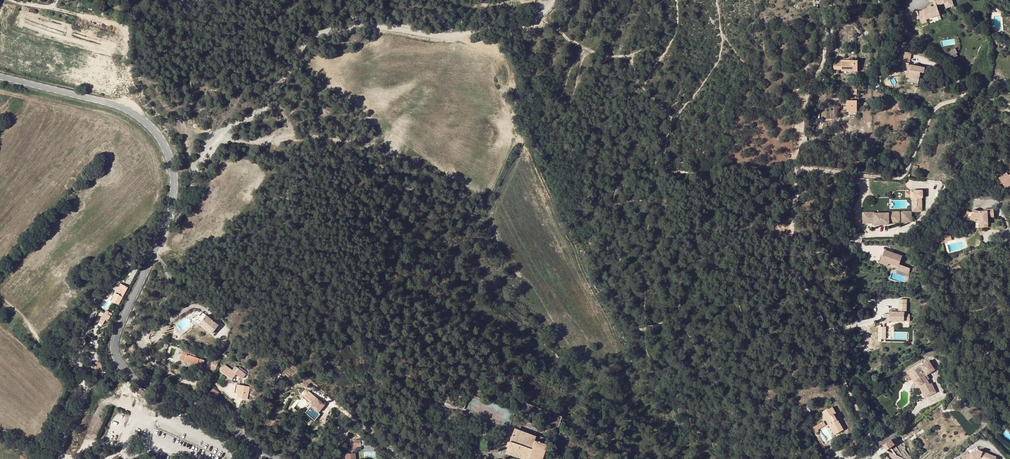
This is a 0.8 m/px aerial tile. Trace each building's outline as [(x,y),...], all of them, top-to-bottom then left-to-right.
[(928,8),(918,12),(918,10),(911,12),(913,20),(920,18),(920,19),(926,18),(926,19),(940,14),(937,6),(945,3),(947,8),(954,6),(952,0),(930,0),(930,1),(932,2),(933,1),(935,6),(932,7),(931,6),(930,6),(929,6),(928,7),(928,8)] [(995,9),(1004,16),(1004,13),(994,6),(995,9)] [(911,53),(904,52),(902,62),(909,63),(911,53)] [(834,60),(834,69),(842,70),(842,62),(850,62),(850,60),(834,60)] [(859,61),(850,60),(850,62),(842,62),(842,70),(842,71),(850,71),(850,70),(858,70),(859,61)] [(908,66),(908,68),(908,70),(910,70),(910,71),(919,75),(919,72),(924,73),(924,68),(911,65),(911,67),(908,66)] [(848,100),(847,110),(857,111),(857,101),(848,100)] [(1009,187),(1009,180),(1009,176),(1007,174),(999,179),(1006,189),(1009,187)] [(913,199),(916,199),(916,212),(922,212),(922,199),(923,199),(923,192),(912,192),(912,193),(912,198),(912,199),(913,199)] [(980,221),(980,223),(980,228),(988,228),(988,218),(994,217),(994,210),(984,210),(984,212),(979,212),(973,211),(971,218),(980,221)] [(876,225),(880,225),(890,225),(890,223),(900,223),(900,213),(890,213),(890,214),(875,214),(876,217),(866,217),(866,224),(876,224),(876,225)] [(912,223),(912,213),(903,213),(903,223),(912,223)] [(899,268),(899,270),(908,268),(900,266),(903,257),(885,251),(882,262),(889,265),(899,268)] [(119,305),(128,288),(123,285),(118,295),(115,293),(111,301),(119,305)] [(898,313),(890,312),(890,314),(885,314),(885,322),(890,322),(890,321),(910,321),(911,315),(904,315),(905,302),(898,302),(898,313)] [(108,321),(110,316),(107,314),(108,313),(107,312),(106,313),(105,313),(102,318),(106,320),(108,321)] [(212,334),(218,325),(206,315),(199,324),(212,334)] [(883,332),(876,332),(867,332),(866,333),(865,337),(867,337),(867,341),(870,340),(870,342),(875,341),(875,340),(883,340),(883,332)] [(198,363),(197,364),(203,366),(205,360),(195,357),(197,353),(184,349),(181,359),(193,363),(194,363),(194,362),(198,363)] [(215,371),(219,361),(214,359),(210,370),(215,371)] [(913,378),(911,379),(914,383),(915,382),(921,394),(931,390),(927,381),(925,382),(923,377),(920,373),(929,368),(923,359),(907,369),(913,378)] [(235,375),(236,374),(243,379),(246,374),(247,372),(240,367),(239,369),(236,367),(232,371),(225,365),(221,371),(232,379),(236,375),(235,375)] [(907,376),(912,384),(914,383),(911,379),(913,378),(907,369),(899,374),(901,378),(902,378),(903,379),(907,376)] [(236,385),(234,393),(239,394),(238,398),(247,399),(249,387),(236,385)] [(220,393),(213,389),(210,393),(216,398),(220,393)] [(308,390),(304,395),(313,403),(305,412),(314,420),(320,414),(318,412),(325,405),(308,390)] [(836,414),(832,407),(829,409),(828,409),(822,412),(829,425),(832,423),(837,433),(843,430),(838,419),(837,420),(834,415),(835,414),(836,414)] [(561,417),(547,411),(542,423),(558,429),(561,417)] [(829,425),(834,435),(837,433),(832,423),(829,425)] [(515,429),(514,431),(535,438),(536,436),(515,429)] [(530,456),(528,458),(539,458),(544,444),(547,445),(548,440),(536,435),(536,436),(535,438),(514,431),(510,442),(514,443),(532,450),(530,456)] [(896,437),(894,438),(883,446),(887,451),(899,442),(896,437)] [(360,446),(359,439),(352,440),(344,449),(344,458),(354,458),(354,453),(351,453),(351,452),(355,446),(360,446)] [(510,442),(506,453),(523,458),(528,458),(530,456),(512,450),(514,443),(510,442)] [(512,450),(530,456),(532,450),(514,443),(512,450)] [(547,445),(544,444),(539,458),(543,458),(546,450),(547,445)]
